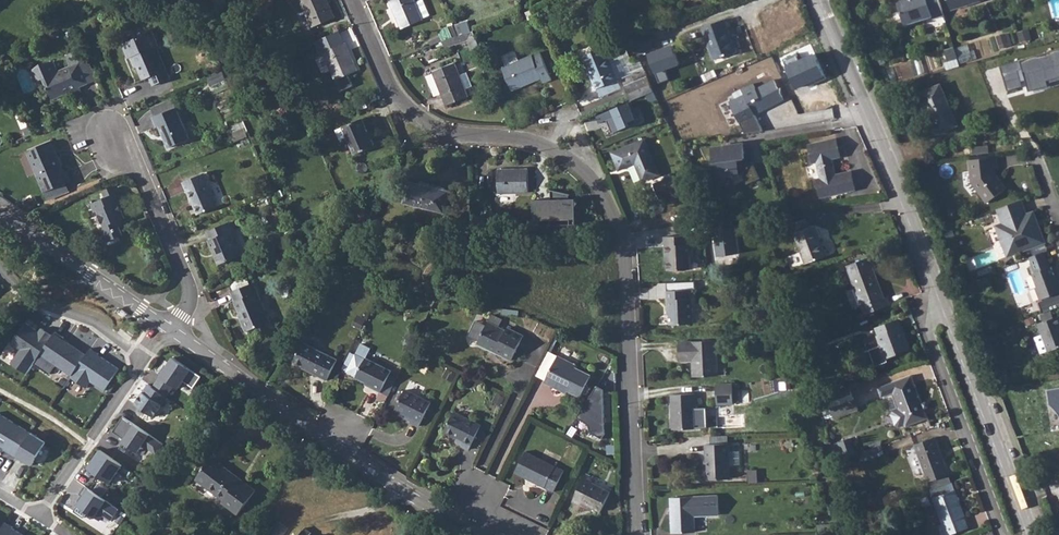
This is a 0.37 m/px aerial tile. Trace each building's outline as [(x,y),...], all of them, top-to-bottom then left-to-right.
[(312,32),(332,23),(322,0),(298,0),(312,32)] [(419,23),(413,8),(410,0),(409,0),(408,0),(392,8),(389,9),(400,35),(420,27),(419,23)] [(940,0),(898,0),(906,25),(932,17),(933,19),(944,15),(940,0)] [(951,10),(981,1),(981,0),(948,0),(951,10)] [(731,52),(717,22),(697,31),(709,61),(731,52)] [(634,39),(639,54),(654,48),(650,34),(634,39)] [(161,49),(154,35),(125,48),(128,56),(133,54),(135,59),(132,60),(137,72),(140,71),(146,83),(157,79),(159,86),(171,81),(161,59),(152,63),(148,54),(161,49)] [(456,48),(474,41),(471,35),(453,43),(456,48)] [(320,60),(321,59),(332,85),(354,76),(343,50),(337,37),(314,46),(320,60)] [(632,61),(623,40),(583,56),(597,89),(601,96),(621,88),(618,81),(622,79),(631,101),(647,94),(654,91),(644,69),(639,58),(632,61)] [(954,47),(944,50),(948,61),(957,59),(954,47)] [(998,66),(1006,93),(1024,88),(1022,82),(1026,81),(1029,90),(1044,85),(1043,80),(1058,75),(1058,49),(998,66)] [(81,62),(76,52),(66,56),(70,66),(58,71),(54,61),(40,67),(33,72),(37,82),(44,79),(53,99),(71,92),(73,96),(82,92),(80,87),(90,83),(89,82),(81,62)] [(552,79),(541,52),(503,67),(512,89),(531,81),(532,82),(542,78),(544,83),(552,79)] [(821,78),(813,55),(782,66),(791,90),(821,78)] [(89,58),(81,62),(89,82),(98,78),(89,58)] [(468,96),(455,63),(434,71),(447,105),(468,96)] [(215,90),(230,83),(225,73),(210,80),(215,90)] [(748,88),(756,108),(774,99),(764,80),(748,88)] [(746,114),(756,108),(748,88),(746,83),(734,89),(736,93),(720,100),(729,118),(744,110),(746,114)] [(958,125),(941,84),(920,93),(937,134),(958,125)] [(657,99),(654,91),(647,94),(649,101),(652,102),(657,99)] [(153,108),(156,116),(175,108),(172,100),(153,108)] [(630,102),(597,116),(600,123),(608,120),(614,133),(638,122),(637,120),(638,119),(630,102)] [(190,139),(176,108),(175,108),(156,116),(153,118),(157,127),(159,126),(168,148),(190,139)] [(375,146),(363,118),(337,130),(342,141),(349,138),(356,154),(375,146)] [(973,146),(947,149),(948,157),(973,154),(973,155),(1036,148),(1035,140),(1005,143),(1003,128),(971,132),(973,146)] [(836,138),(809,144),(811,154),(815,153),(817,162),(821,178),(823,187),(819,188),(821,197),(855,190),(851,171),(836,174),(833,162),(831,163),(830,159),(832,159),(841,157),(836,138)] [(643,181),(659,174),(645,139),(612,152),(619,170),(636,163),(643,181)] [(51,141),(28,151),(45,192),(70,181),(66,172),(65,172),(51,141)] [(744,143),(701,149),(710,166),(715,166),(716,178),(732,176),(736,185),(745,180),(747,184),(761,178),(753,161),(748,163),(745,156),(744,143)] [(996,157),(969,160),(972,182),(987,203),(1007,188),(995,173),(995,169),(998,168),(996,157)] [(499,193),(529,192),(528,169),(498,170),(499,193)] [(218,206),(204,173),(183,182),(187,191),(188,190),(198,214),(218,206)] [(674,176),(654,184),(660,199),(670,195),(671,197),(680,193),(680,191),(674,176)] [(444,212),(449,191),(410,181),(405,202),(444,212)] [(534,200),(535,225),(541,225),(541,220),(550,225),(553,220),(571,219),(571,224),(577,224),(576,198),(570,199),(570,194),(551,190),(551,199),(534,200)] [(121,194),(109,199),(96,205),(99,213),(103,214),(109,228),(104,230),(110,242),(125,236),(120,223),(128,219),(122,204),(125,202),(121,194)] [(1021,200),(998,209),(1004,223),(997,226),(1008,256),(1045,242),(1034,212),(1027,215),(1021,200)] [(486,216),(475,216),(476,236),(486,235),(486,216)] [(806,264),(827,256),(815,225),(809,227),(806,219),(791,224),(806,264)] [(219,265),(241,256),(231,231),(233,230),(229,222),(207,231),(211,239),(209,240),(219,265)] [(690,244),(689,235),(664,237),(665,254),(667,254),(668,270),(691,269),(690,255),(693,255),(692,244),(690,244)] [(274,241),(266,244),(274,262),(281,259),(274,241)] [(1032,274),(1038,287),(1036,288),(1040,300),(1043,299),(1044,301),(1040,302),(1043,313),(1051,310),(1058,307),(1058,295),(1055,296),(1054,295),(1058,293),(1058,280),(1057,281),(1051,267),(1050,267),(1044,252),(1029,257),(1035,273),(1032,274)] [(862,307),(865,314),(890,305),(887,297),(885,298),(873,267),(876,266),(872,256),(847,266),(855,288),(847,292),(854,310),(862,307)] [(270,321),(254,282),(249,284),(246,277),(232,283),(235,291),(231,292),(242,318),(240,319),(246,332),(270,321)] [(667,283),(667,291),(690,290),(695,289),(695,282),(667,283)] [(670,325),(694,323),(693,298),(691,298),(690,290),(667,291),(668,315),(670,315),(670,325)] [(1041,314),(1044,322),(1054,318),(1051,310),(1043,313),(1041,314)] [(493,315),(489,321),(499,326),(502,319),(493,315)] [(1038,324),(1042,334),(1049,351),(1058,348),(1058,316),(1054,318),(1044,322),(1038,324)] [(887,359),(911,349),(902,326),(901,327),(898,319),(876,327),(879,335),(877,336),(881,346),(870,350),(876,366),(888,362),(887,359)] [(512,360),(524,335),(508,327),(507,330),(499,326),(489,321),(487,326),(477,321),(469,335),(480,340),(479,343),(512,360)] [(33,363),(52,336),(40,328),(37,333),(21,322),(6,343),(17,351),(9,364),(25,375),(33,363)] [(421,331),(413,327),(405,343),(413,346),(417,338),(421,331)] [(64,337),(56,332),(52,336),(33,363),(50,374),(56,364),(72,375),(86,355),(63,339),(64,337)] [(1049,351),(1042,334),(1035,337),(1041,354),(1049,351)] [(718,375),(716,340),(679,342),(680,361),(693,360),(693,377),(718,375)] [(338,359),(304,343),(294,362),(310,370),(309,371),(327,380),(338,359)] [(99,354),(91,348),(86,355),(72,375),(71,377),(87,388),(91,382),(104,391),(119,369),(102,357),(100,360),(96,358),(99,354)] [(566,348),(562,356),(572,359),(575,351),(566,348)] [(577,364),(548,351),(537,375),(547,380),(545,382),(554,387),(555,384),(580,397),(591,375),(575,367),(577,364)] [(390,373),(392,371),(366,358),(366,359),(356,354),(348,371),(357,376),(357,377),(373,385),(372,387),(381,392),(383,389),(390,392),(398,377),(390,373)] [(153,387),(166,396),(174,385),(179,388),(192,369),(174,357),(153,387)] [(923,403),(912,375),(878,388),(881,397),(885,396),(893,393),(899,408),(892,411),(891,414),(895,426),(899,428),(905,425),(906,427),(929,418),(925,409),(923,403)] [(789,392),(789,381),(779,382),(780,392),(789,392)] [(733,383),(716,384),(717,404),(734,404),(733,383)] [(166,396),(153,387),(149,384),(135,404),(154,417),(168,397),(166,396)] [(603,390),(597,386),(577,417),(589,424),(590,431),(602,439),(605,433),(603,390)] [(1047,389),(1050,405),(1056,410),(1058,415),(1058,387),(1047,389)] [(819,400),(825,416),(832,413),(830,408),(854,399),(851,389),(819,400)] [(431,403),(405,390),(396,409),(413,418),(411,422),(419,426),(431,403)] [(697,428),(695,393),(672,395),(673,414),(675,414),(675,429),(697,428)] [(893,393),(885,396),(891,411),(892,411),(899,408),(893,393)] [(830,408),(832,413),(834,418),(858,409),(854,399),(830,408)] [(481,425),(455,412),(445,432),(464,441),(462,445),(470,449),(481,425)] [(0,414),(0,446),(9,451),(8,452),(16,457),(17,456),(32,465),(46,442),(0,414)] [(164,444),(123,416),(113,431),(124,439),(123,441),(138,452),(143,445),(156,454),(164,444)] [(915,445),(922,463),(929,482),(949,474),(935,437),(915,445)] [(852,438),(832,444),(837,460),(857,453),(852,438)] [(729,452),(728,443),(706,444),(707,467),(705,468),(705,480),(730,478),(729,465),(729,452)] [(881,445),(861,452),(864,461),(884,453),(881,445)] [(122,465),(100,450),(88,468),(110,483),(122,465)] [(554,492),(565,470),(526,451),(515,472),(554,492)] [(739,451),(729,452),(729,465),(739,464),(739,451)] [(256,491),(212,458),(196,479),(224,500),(222,502),(238,514),(256,491)] [(757,471),(749,471),(749,482),(757,482),(757,471)] [(595,479),(586,474),(573,501),(581,505),(583,502),(601,512),(610,492),(593,483),(595,479)] [(949,474),(929,482),(931,490),(952,482),(949,474)] [(952,482),(931,490),(934,498),(933,498),(943,524),(939,526),(942,534),(949,534),(968,528),(964,517),(965,516),(952,482)] [(119,509),(85,486),(80,494),(84,497),(74,511),(84,518),(88,512),(100,520),(103,515),(111,520),(119,509)] [(719,515),(718,496),(671,498),(673,533),(695,532),(695,515),(719,515)] [(279,521),(269,534),(279,534),(286,526),(279,521)] [(13,527),(5,522),(0,530),(0,534),(18,534),(19,532),(12,528),(13,527)] [(834,524),(817,525),(818,534),(836,533),(834,524)]
